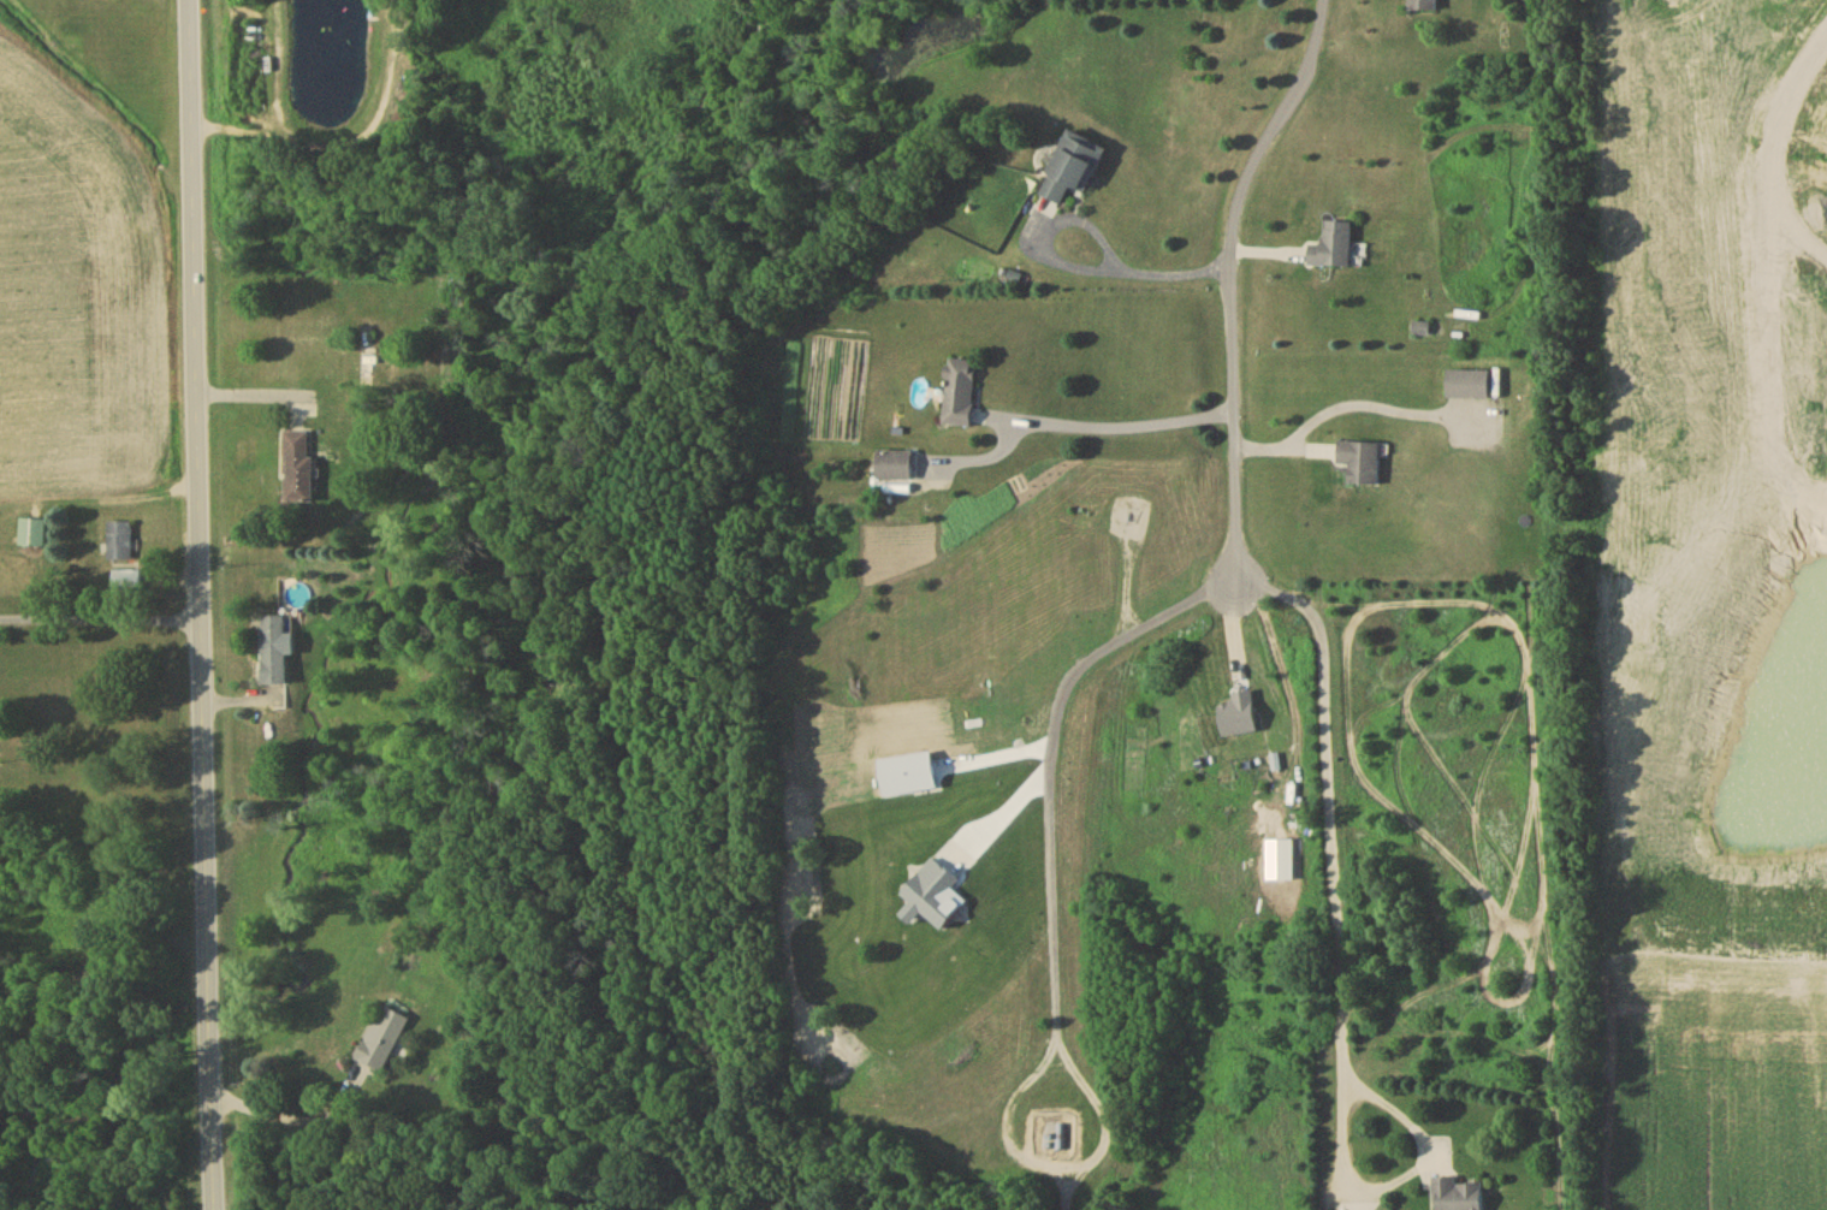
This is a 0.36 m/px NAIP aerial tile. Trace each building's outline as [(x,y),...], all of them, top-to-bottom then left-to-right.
[(1410,15),(1436,15),(1436,0),(1410,0),(1410,15)] [(1071,190),(1086,197),(1107,151),(1069,133),(1039,197),(1063,208),(1071,190)] [(1351,271),(1352,226),(1325,225),(1325,249),(1310,248),(1309,270),(1351,271)] [(973,428),(976,363),(947,362),(944,427),(973,428)] [(1446,401),(1489,401),(1489,372),(1446,372),(1446,401)] [(285,436),(285,503),(312,503),(312,436),(285,436)] [(1377,487),(1378,445),(1338,444),(1337,466),(1349,466),(1348,486),(1377,487)] [(877,483),(913,483),(913,454),(877,453),(877,483)] [(45,522),(19,522),(19,550),(45,550),(45,522)] [(132,562),(132,524),(108,524),(108,562),(132,562)] [(140,573),(113,573),(113,591),(140,591),(140,573)] [(286,687),(286,619),(262,619),(262,687),(286,687)] [(384,1076),(408,1020),(379,1007),(355,1063),(384,1076)] [(1057,1126),(1057,1152),(1070,1153),(1071,1126),(1057,1126)] [(1433,1209),(1483,1209),(1482,1187),(1456,1188),(1456,1180),(1432,1181),(1433,1209)]
